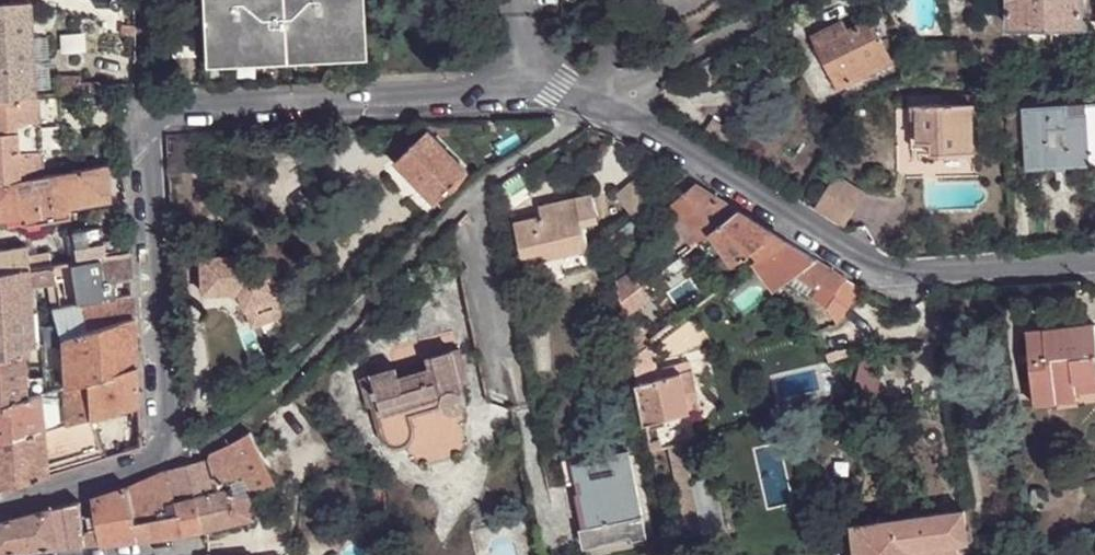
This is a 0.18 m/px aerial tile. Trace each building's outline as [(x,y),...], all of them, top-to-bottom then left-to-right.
[(35,94),(30,1),(7,2),(7,0),(0,0),(0,96),(35,94)] [(366,48),(365,0),(205,0),(207,54),(366,48)] [(1010,27),(1086,26),(1086,23),(1082,19),(1083,0),(1010,0),(1010,27)] [(813,31),(821,48),(850,32),(843,18),(813,31)] [(850,32),(821,48),(841,88),(892,62),(872,22),(850,32)] [(367,57),(366,48),(207,54),(207,62),(367,57)] [(57,81),(58,94),(106,92),(106,85),(80,86),(79,81),(57,81)] [(42,174),(40,144),(31,145),(29,121),(40,120),(38,94),(35,94),(0,96),(0,181),(42,174)] [(950,142),(950,154),(975,154),(975,95),(945,96),(945,105),(919,105),(920,143),(933,143),(950,142)] [(1053,165),(1094,163),(1094,105),(1088,105),(1089,115),(1068,116),(1068,106),(1067,100),(1026,103),(1029,141),(1029,145),(1051,143),(1053,165)] [(1029,141),(1026,103),(1006,104),(1009,143),(1029,141)] [(1088,105),(1068,106),(1068,116),(1089,115),(1088,105)] [(704,131),(728,147),(737,133),(713,117),(704,131)] [(40,144),(40,120),(29,121),(31,145),(40,144)] [(384,147),(396,160),(419,140),(409,129),(401,137),(398,133),(384,147)] [(419,140),(396,160),(437,201),(468,171),(428,131),(419,140)] [(165,144),(167,174),(212,172),(211,142),(165,144)] [(933,154),(950,154),(950,142),(933,143),(933,154)] [(933,154),(933,143),(920,143),(914,143),(914,160),(921,161),(921,153),(933,154)] [(1030,167),(1053,165),(1051,143),(1029,145),(1030,167)] [(24,211),(25,221),(67,214),(67,205),(107,197),(106,163),(42,174),(0,181),(0,215),(24,211)] [(446,211),(475,180),(468,171),(437,201),(446,211)] [(618,193),(636,217),(659,197),(660,197),(642,174),(618,193)] [(820,206),(841,219),(857,193),(836,180),(820,206)] [(710,232),(738,210),(696,184),(673,202),(702,238),(710,232)] [(527,265),(588,250),(582,225),(598,222),(592,195),(542,207),(544,217),(518,222),(527,265)] [(610,238),(612,248),(624,237),(627,241),(663,211),(668,207),(667,206),(659,197),(636,217),(610,238)] [(663,211),(691,247),(698,241),(702,238),(673,202),(667,206),(668,207),(663,211)] [(786,240),(738,210),(710,232),(725,252),(735,264),(754,249),(762,259),(786,240)] [(73,229),(77,260),(119,252),(116,236),(103,238),(102,225),(73,229)] [(702,238),(698,241),(714,260),(725,252),(710,232),(702,238)] [(116,236),(119,252),(128,251),(126,234),(116,236)] [(831,268),(786,240),(762,259),(756,263),(777,290),(790,280),(815,297),(831,268)] [(27,268),(31,267),(27,245),(0,249),(0,273),(27,268)] [(72,261),(75,302),(84,301),(118,294),(117,280),(130,279),(128,251),(119,252),(77,260),(72,261)] [(38,257),(39,266),(41,266),(53,264),(51,254),(38,257)] [(249,256),(202,258),(204,295),(229,294),(243,305),(252,328),(287,315),(270,270),(259,274),(250,268),(249,256)] [(53,264),(41,266),(43,281),(45,281),(56,279),(55,263),(53,264)] [(22,348),(28,346),(33,344),(27,268),(0,273),(0,356),(22,348)] [(847,277),(831,268),(815,297),(830,308),(847,277)] [(618,283),(622,301),(641,286),(631,274),(618,283)] [(45,281),(49,307),(59,305),(56,279),(45,281)] [(118,294),(84,301),(84,330),(132,317),(131,292),(118,294)] [(85,379),(136,364),(132,317),(84,330),(61,336),(63,385),(85,379)] [(1094,390),(1094,325),(1094,322),(1026,329),(1034,405),(1077,401),(1076,393),(1094,390)] [(25,396),(24,378),(22,356),(22,348),(0,356),(0,403),(25,396)] [(360,377),(369,408),(373,408),(380,436),(382,440),(387,447),(395,451),(404,451),(412,446),(416,439),(417,429),(413,418),(443,409),(448,414),(455,416),(462,413),(467,408),(468,400),(454,352),(428,359),(430,368),(400,377),(397,367),(360,377)] [(612,357),(617,381),(637,376),(633,356),(632,353),(612,357)] [(850,361),(832,386),(851,400),(869,374),(850,361)] [(663,368),(666,377),(682,374),(689,372),(687,363),(663,368)] [(46,476),(99,460),(101,460),(92,418),(138,405),(138,403),(136,364),(85,379),(90,416),(67,423),(42,429),(0,441),(0,489),(46,476)] [(689,372),(682,374),(691,414),(701,412),(692,372),(689,372)] [(666,377),(638,383),(641,395),(647,424),(691,414),(682,374),(666,377)] [(24,378),(25,396),(45,390),(44,376),(24,378)] [(617,381),(608,383),(612,400),(641,395),(638,383),(637,376),(617,381)] [(0,403),(0,441),(42,429),(67,423),(90,416),(85,379),(63,385),(61,385),(45,390),(25,396),(0,403)] [(1076,393),(1077,401),(1094,399),(1094,390),(1076,393)] [(251,430),(229,444),(233,453),(253,491),(254,490),(256,493),(276,483),(251,430)] [(688,537),(704,533),(693,480),(685,444),(684,443),(669,447),(688,537)] [(229,444),(211,451),(217,459),(233,453),(229,444)] [(211,451),(211,457),(217,482),(227,479),(230,490),(231,489),(233,495),(246,492),(253,491),(233,453),(217,459),(211,451)] [(648,536),(632,455),(576,466),(593,547),(648,536)] [(217,482),(211,457),(190,464),(198,497),(219,492),(217,482)] [(176,502),(197,497),(198,497),(190,464),(170,470),(176,502)] [(167,471),(127,486),(140,539),(184,535),(204,531),(197,497),(176,502),(170,470),(167,471)] [(84,527),(88,544),(140,539),(127,486),(93,497),(98,524),(91,525),(84,527)] [(252,520),(246,492),(233,495),(231,489),(230,490),(219,492),(198,497),(197,497),(204,531),(252,520)] [(88,544),(84,527),(79,502),(55,508),(20,518),(0,524),(0,553),(88,544)] [(857,554),(957,554),(956,544),(976,541),(974,527),(965,528),(964,509),(853,524),(857,554)]
